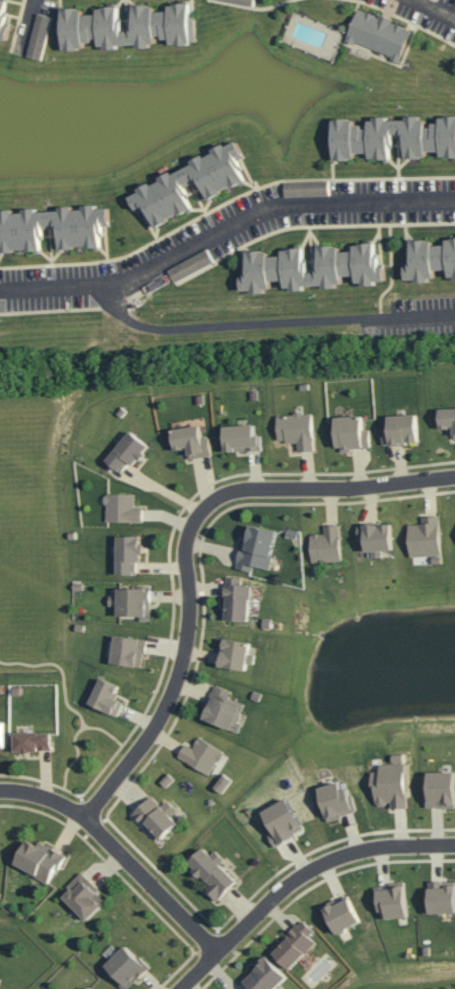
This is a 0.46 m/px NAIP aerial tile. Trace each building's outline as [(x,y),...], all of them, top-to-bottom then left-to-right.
[(0,0),(0,41),(4,41),(9,28),(5,27),(5,2),(0,0)] [(117,6),(96,9),(96,14),(81,16),(80,8),(56,11),(61,50),(97,44),(98,50),(136,45),(136,49),(155,46),(154,39),(170,37),(171,47),(197,43),(193,16),(191,17),(189,3),(167,6),(168,11),(152,13),(150,4),(129,7),(133,30),(121,32),(117,6)] [(411,30),(390,23),(391,21),(358,9),(346,41),(392,57),(391,61),(399,64),(411,30)] [(353,160),(354,153),(386,159),(388,159),(392,139),(402,138),(404,160),(424,158),(425,153),(439,152),(440,160),(454,158),(454,118),(450,117),(439,118),(438,124),(425,127),(424,120),(410,117),(406,118),(405,123),(386,119),(368,121),(366,129),(353,126),(352,122),(347,121),(327,123),(332,162),(353,160)] [(127,196),(136,214),(144,210),(153,228),(192,209),(182,189),(197,182),(206,201),(245,181),(236,162),(243,158),(234,141),(127,196)] [(40,230),(56,229),(57,250),(101,248),(100,228),(108,227),(107,207),(82,208),(58,210),(21,212),(21,214),(11,214),(10,211),(0,211),(0,254),(42,252),(40,230)] [(408,283),(433,281),(433,271),(448,271),(449,282),(454,281),(454,241),(431,243),(431,241),(406,242),(408,283)] [(244,255),(245,278),(239,278),(240,294),(269,292),(268,282),(283,281),(283,291),(340,287),(340,277),(354,276),(355,286),(384,284),(383,268),(376,268),(375,244),(352,246),(352,252),(338,253),(338,246),(315,248),(317,272),(305,273),(303,249),(281,251),(281,253),(244,255)] [(214,266),(209,252),(168,269),(173,283),(214,266)] [(437,407),(454,406),(454,438),(451,438),(451,428),(445,429),(445,427),(438,427),(437,407)] [(274,414),(310,411),(312,449),(296,450),(296,440),(284,441),(284,438),(275,439),(274,414)] [(386,414),(414,412),(416,440),(404,441),(404,444),(381,445),(380,428),(386,427),(386,414)] [(332,415),(359,414),(360,429),(367,429),(367,445),(348,446),(348,450),(339,451),(338,446),(334,446),(332,415)] [(221,425),(251,423),(252,434),(258,434),(259,449),(243,450),(243,449),(223,450),(221,425)] [(169,428),(197,424),(199,436),(206,435),(209,454),(187,458),(185,446),(173,448),(169,428)] [(128,429),(146,444),(130,464),(127,461),(118,471),(103,459),(128,429)] [(105,492),(104,519),(140,520),(140,506),(132,506),(132,492),(105,492)] [(406,523),(408,556),(439,554),(436,514),(420,515),(420,522),(406,523)] [(355,523),(369,522),(369,524),(388,522),(390,548),(363,549),(363,538),(356,539),(355,523)] [(336,523),(339,559),(310,561),(308,533),(322,532),(322,524),(336,523)] [(274,530),(269,553),(270,554),(267,568),(250,564),(249,570),(234,567),(242,535),(245,536),(248,524),(274,530)] [(115,535),(115,573),(134,573),(134,566),(134,560),(138,560),(138,553),(141,553),(141,543),(137,543),(137,535),(115,535)] [(225,580),(223,622),(249,623),(250,581),(225,580)] [(116,587),(115,614),(138,614),(138,619),(148,619),(148,584),(139,584),(139,587),(116,587)] [(113,634),(109,662),(139,666),(140,653),(143,653),(144,646),(144,639),(113,634)] [(222,637),(248,641),(243,669),(216,664),(218,649),(220,649),(222,637)] [(99,676),(87,702),(115,715),(118,708),(121,701),(113,697),(116,692),(114,691),(117,685),(99,676)] [(213,683),(229,690),(226,696),(242,703),(235,721),(239,722),(235,731),(201,717),(210,694),(209,694),(213,683)] [(12,730),(35,730),(36,731),(49,731),(49,748),(36,748),(36,750),(12,750),(12,730)] [(197,735),(221,750),(207,774),(176,755),(184,742),(190,746),(197,735)] [(377,763),(403,762),(405,807),(389,808),(388,801),(384,801),(382,804),(377,805),(373,801),(373,795),(370,795),(368,770),(377,770),(377,763)] [(426,771),(452,771),(453,806),(424,806),(424,793),(426,793),(426,771)] [(316,786),(325,821),(340,817),(339,814),(354,810),(349,794),(346,795),(344,788),(338,789),(336,781),(316,786)] [(165,800),(160,805),(150,795),(131,815),(159,841),(177,822),(171,817),(177,811),(165,800)] [(260,810),(284,796),(301,826),(290,833),(292,835),(285,839),(273,846),(265,832),(271,829),(260,810)] [(25,839),(12,862),(34,874),(33,875),(45,882),(53,867),(56,869),(64,853),(36,838),(33,843),(25,839)] [(201,846),(208,853),(213,849),(222,858),(217,863),(235,880),(215,900),(202,887),(207,882),(200,874),(197,877),(191,870),(193,868),(186,861),(201,846)] [(99,890),(81,873),(60,896),(87,920),(101,905),(92,897),(99,890)] [(454,913),(454,882),(428,882),(427,913),(454,913)] [(384,918),(405,917),(404,886),(375,888),(376,911),(384,911),(384,918)] [(323,906),(333,933),(358,924),(348,897),(323,906)] [(288,969),(315,943),(309,937),(313,932),(302,920),(270,951),(288,969)] [(103,964),(119,980),(116,983),(122,988),(124,988),(148,965),(137,955),(135,957),(123,944),(103,964)] [(285,978),(266,957),(241,979),(250,988),(273,988),(285,978)]
